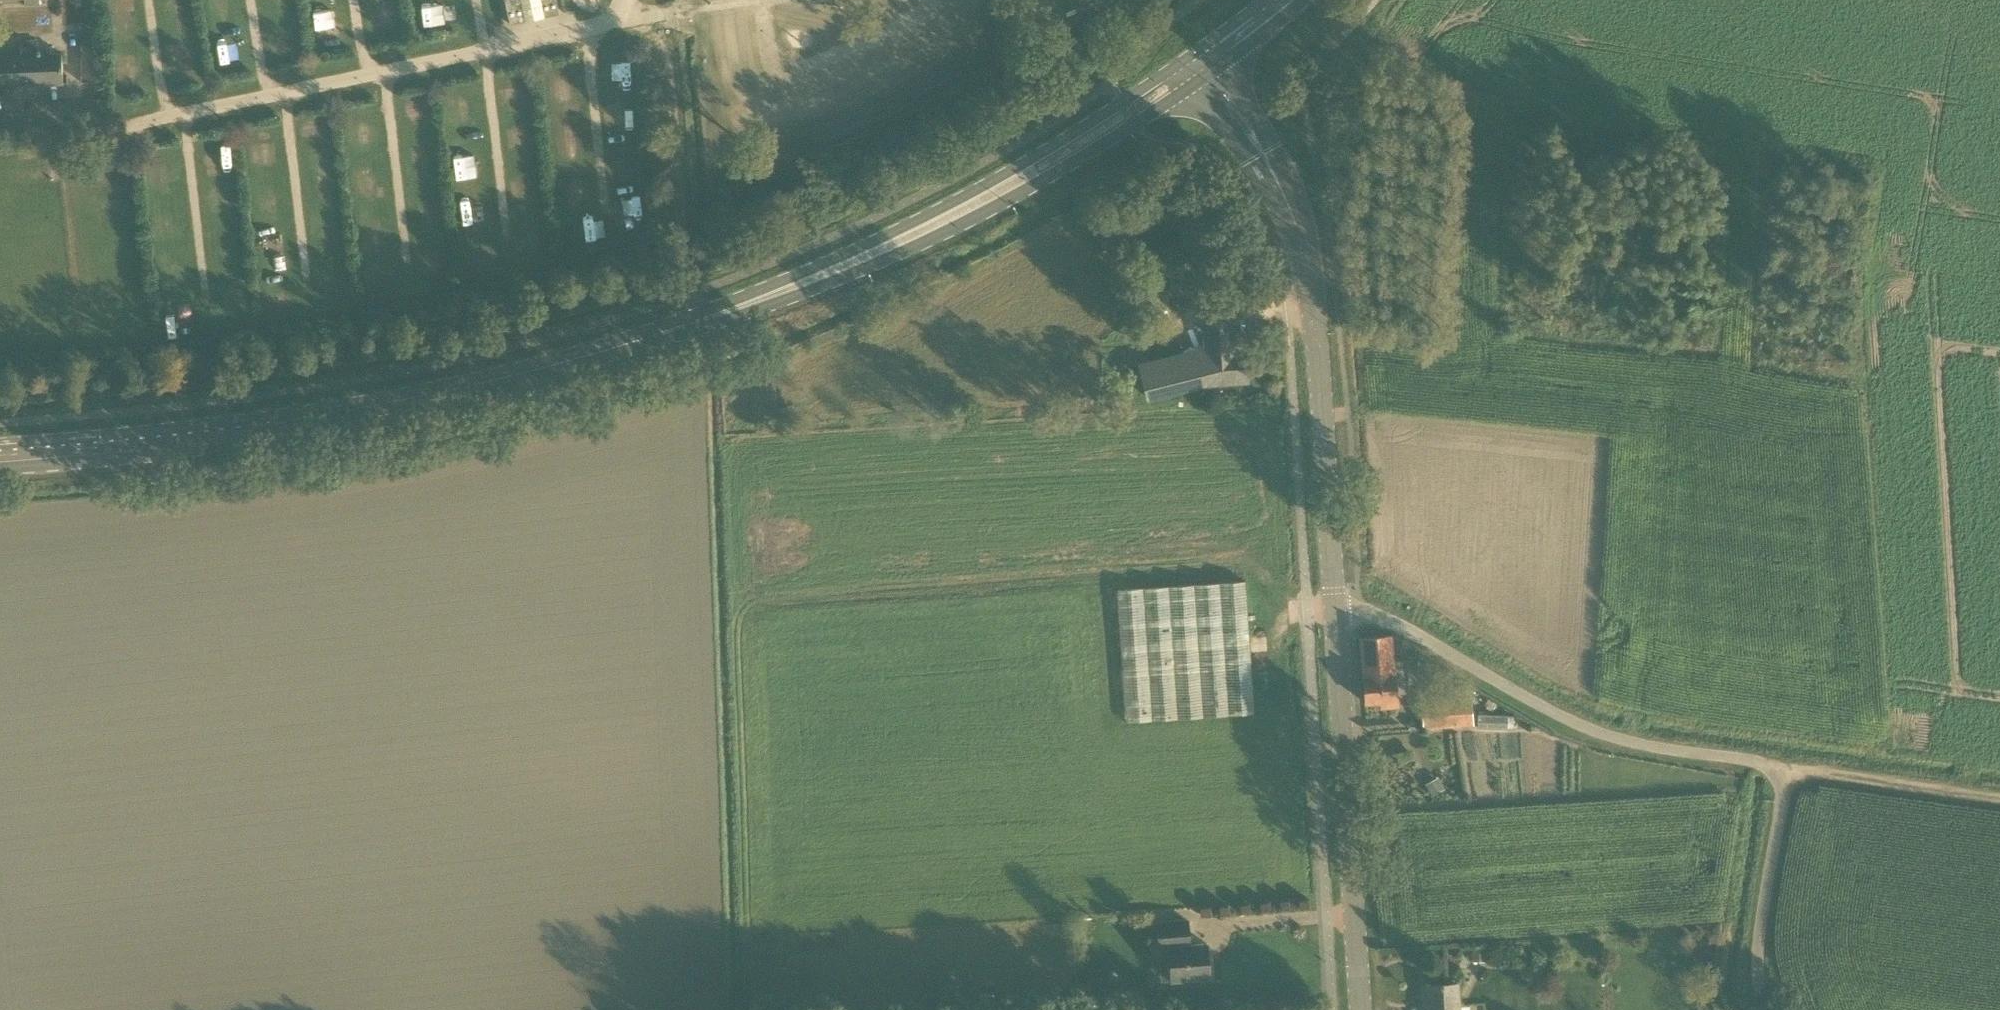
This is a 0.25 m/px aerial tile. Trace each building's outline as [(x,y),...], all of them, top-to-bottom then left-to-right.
[(330,7),(329,0),(310,0),(311,9),(330,7)] [(446,18),(445,0),(413,0),(414,19),(446,18)] [(510,24),(560,13),(557,0),(505,0),(510,24)] [(375,6),(380,30),(401,25),(395,1),(375,6)] [(40,43),(22,43),(23,55),(0,56),(0,86),(63,83),(62,54),(41,55),(40,43)] [(197,61),(177,62),(177,76),(198,76),(197,61)] [(447,121),(468,119),(466,94),(445,95),(447,121)] [(453,135),(481,134),(481,120),(452,121),(453,135)] [(634,150),(633,131),(604,132),(605,152),(634,150)] [(472,160),(468,136),(447,139),(451,163),(472,160)] [(510,211),(542,210),(541,189),(509,190),(510,211)] [(1204,320),(1207,355),(1207,369),(1208,385),(1209,384),(1246,380),(1244,354),(1234,354),(1232,318),(1204,320)] [(1126,722),(1235,714),(1255,713),(1246,581),(1116,589),(1126,722)] [(1362,670),(1395,667),(1392,635),(1359,637),(1362,670)] [(1398,706),(1395,667),(1362,670),(1365,703),(1381,701),(1381,707),(1398,706)] [(1472,699),(1451,701),(1422,703),(1424,727),(1474,724),(1472,699)] [(1475,723),(1510,726),(1511,715),(1476,712),(1475,723)] [(1439,777),(1425,784),(1431,795),(1445,789),(1439,777)] [(1188,920),(1158,922),(1160,948),(1169,948),(1170,964),(1171,980),(1209,977),(1207,943),(1190,944),(1188,920)] [(1456,984),(1423,986),(1424,1006),(1428,1006),(1429,1009),(1458,1009),(1456,984)]
